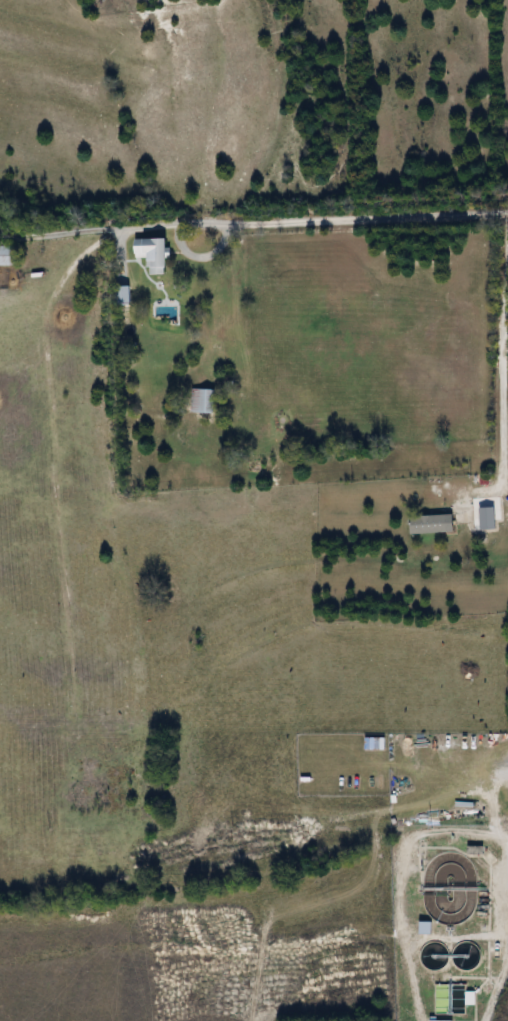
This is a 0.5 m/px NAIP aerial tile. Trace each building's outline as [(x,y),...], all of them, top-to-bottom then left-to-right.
[(169,238),(136,238),(136,257),(150,257),(150,274),(169,274),(169,238)] [(16,265),(16,246),(0,246),(0,265),(16,265)] [(118,304),(130,304),(130,287),(119,286),(118,304)] [(191,413),(214,413),(214,389),(191,389),(191,413)] [(472,514),(455,514),(455,522),(472,522),(472,514)] [(410,533),(447,533),(447,515),(410,515),(410,533)] [(426,893),(426,925),(455,925),(455,918),(466,918),(466,892),(426,893)] [(437,984),(435,1010),(463,1012),(465,986),(437,984)]
